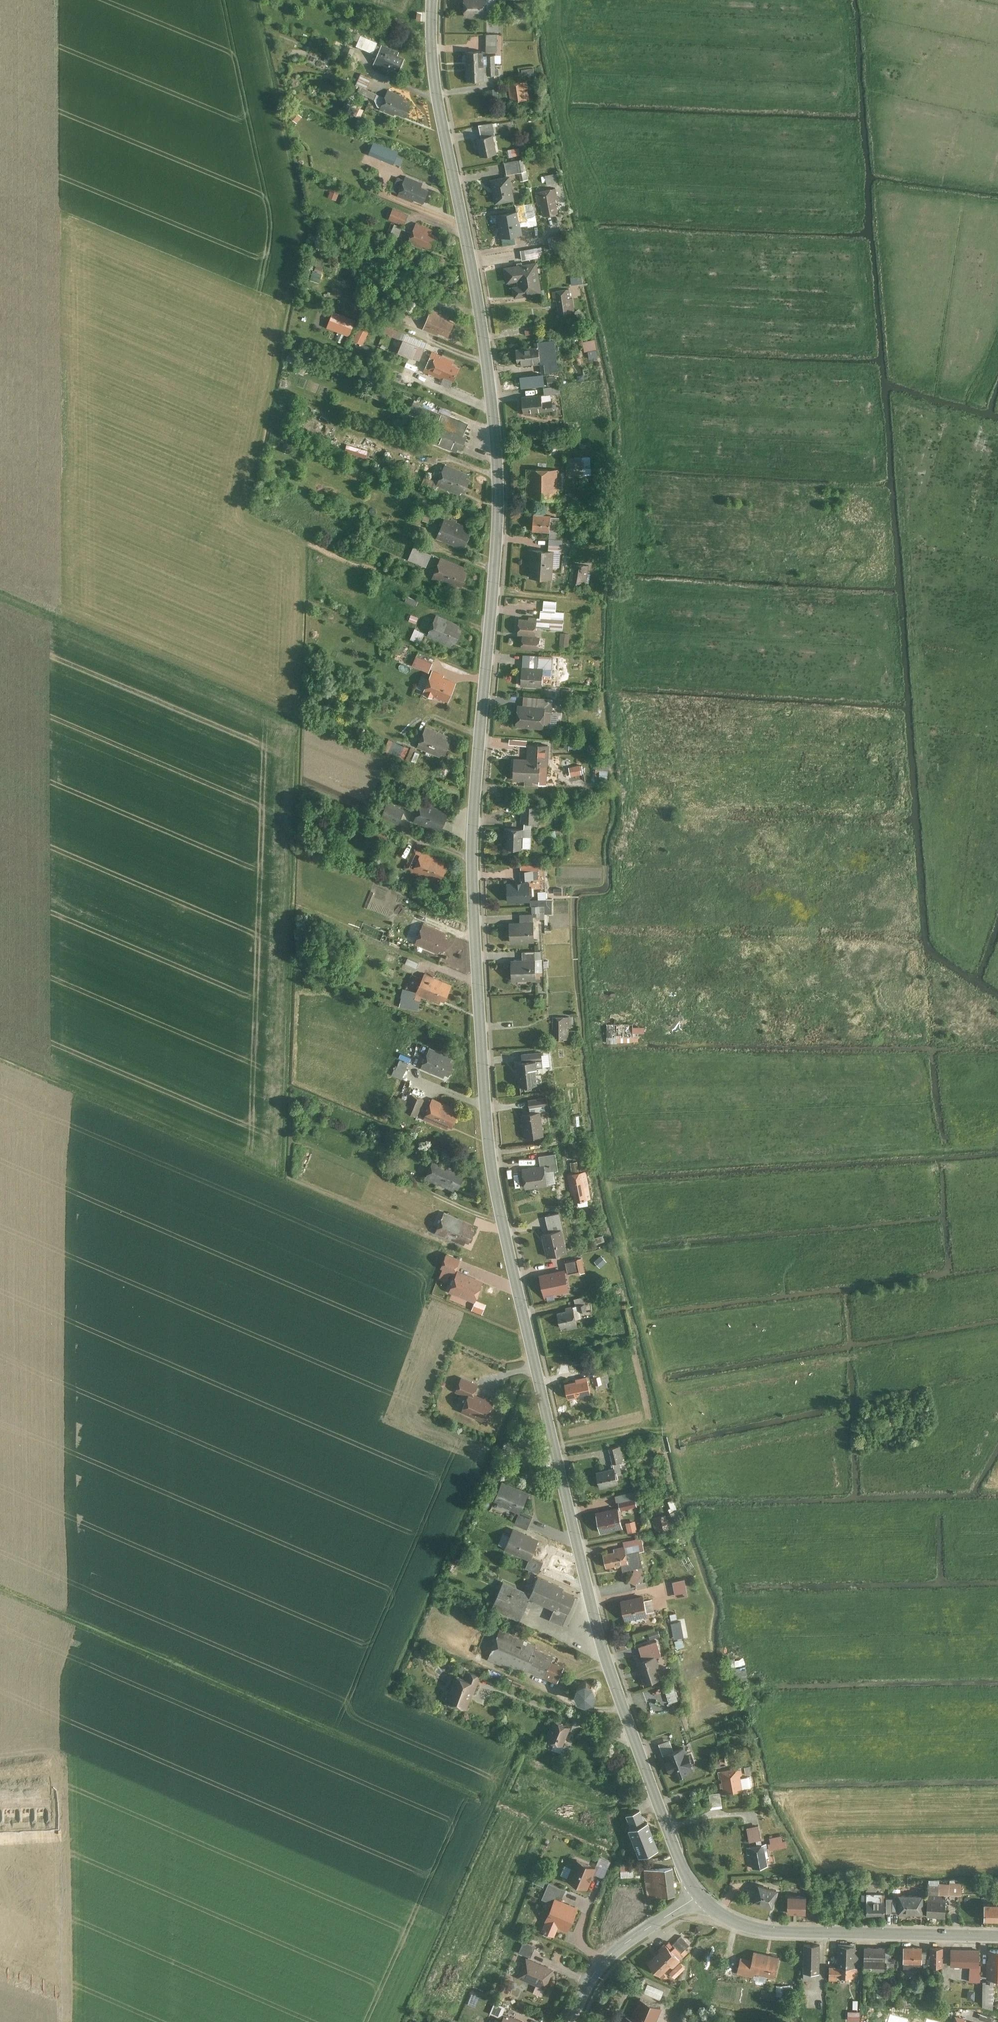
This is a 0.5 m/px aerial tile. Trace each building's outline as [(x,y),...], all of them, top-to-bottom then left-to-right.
[(467,15),(490,15),(490,0),(467,0),(467,15)] [(377,52),(381,40),(362,34),(358,45),(377,52)] [(401,50),(384,43),(375,64),(390,70),(391,66),(402,71),(407,57),(399,54),(401,50)] [(488,78),(486,50),(468,51),(470,79),(488,78)] [(377,98),(379,92),(369,88),(373,76),(362,72),(356,90),(377,98)] [(530,86),(529,79),(508,82),(509,91),(511,91),(512,101),(529,99),(528,87),(530,86)] [(407,95),(390,88),(381,109),(396,115),(398,111),(408,115),(414,102),(406,99),(407,95)] [(354,113),(362,117),(366,108),(358,104),(354,113)] [(299,121),(305,115),(297,108),(291,114),(299,121)] [(500,151),(495,132),(478,136),(482,155),(500,151)] [(402,150),(376,140),(371,153),(396,163),(402,150)] [(511,156),(523,153),(521,145),(510,148),(511,156)] [(522,179),(530,177),(526,156),(506,160),(509,173),(521,171),(522,179)] [(548,183),(561,181),(560,172),(547,174),(548,183)] [(517,199),(512,173),(492,177),(498,203),(517,199)] [(425,182),(408,175),(400,195),(416,202),(417,198),(426,201),(431,189),(423,185),(425,182)] [(333,187),(330,196),(338,198),(341,190),(333,187)] [(560,188),(538,191),(539,205),(544,204),(545,213),(560,211),(559,201),(561,201),(560,188)] [(406,224),(411,212),(395,206),(390,218),(406,224)] [(525,232),(521,209),(499,213),(503,236),(525,232)] [(434,228),(418,221),(410,242),(425,248),(427,245),(437,249),(443,235),(433,231),(434,228)] [(552,250),(566,248),(564,234),(550,236),(552,250)] [(544,244),(522,248),(525,260),(546,256),(544,244)] [(540,260),(506,265),(509,281),(521,279),(522,285),(516,286),(517,296),(545,292),(540,260)] [(315,278),(324,279),(325,267),(316,266),(315,278)] [(571,288),(555,290),(556,299),(560,299),(562,313),(576,312),(574,296),(572,297),(571,288)] [(447,313),(433,307),(424,328),(440,335),(441,332),(451,336),(458,320),(446,315),(447,313)] [(366,344),(373,327),(362,323),(355,339),(366,344)] [(400,336),(398,341),(403,343),(400,351),(422,359),(429,339),(388,325),(386,331),(400,336)] [(528,334),(539,332),(538,326),(527,328),(528,334)] [(540,340),(541,345),(542,362),(543,371),(561,369),(558,338),(540,340)] [(597,338),(585,340),(586,351),(590,351),(591,358),(600,357),(597,338)] [(541,345),(519,347),(520,364),(542,362),(541,345)] [(456,380),(463,365),(456,362),(457,359),(434,350),(425,370),(445,378),(446,376),(456,380)] [(522,374),(523,386),(548,384),(547,372),(522,374)] [(526,413),(556,409),(555,400),(545,401),(544,390),(523,393),(526,413)] [(466,434),(471,422),(440,410),(435,424),(442,426),(436,442),(463,453),(469,436),(466,434)] [(569,455),(569,473),(586,473),(586,455),(569,455)] [(471,471),(447,462),(439,483),(462,493),(464,489),(468,490),(473,477),(469,476),(471,471)] [(562,467),(528,466),(527,496),(560,497),(562,467)] [(550,511),(560,510),(559,500),(549,501),(550,511)] [(552,530),(553,512),(536,511),(535,529),(552,530)] [(472,526),(448,515),(439,536),(462,546),(464,543),(467,545),(474,531),(471,529),(472,526)] [(551,546),(566,547),(566,536),(551,536),(551,546)] [(416,544),(410,558),(429,565),(434,551),(416,544)] [(557,548),(533,547),(531,575),(555,577),(557,548)] [(468,565),(444,556),(436,577),(456,585),(457,582),(465,585),(470,571),(467,569),(468,565)] [(572,563),(572,581),(588,582),(589,563),(572,563)] [(409,595),(407,600),(418,604),(420,598),(409,595)] [(463,622),(438,611),(429,634),(454,644),(455,640),(459,642),(464,630),(460,628),(463,622)] [(524,646),(542,647),(543,634),(538,634),(540,614),(531,614),(531,616),(521,616),(520,632),(525,632),(524,646)] [(412,637),(422,642),(427,631),(417,626),(412,637)] [(572,642),(572,631),(562,631),(562,642),(572,642)] [(414,664),(432,670),(435,660),(418,653),(414,664)] [(545,685),(546,665),(525,663),(523,683),(545,685)] [(572,663),(572,677),(586,677),(586,663),(572,663)] [(447,673),(435,668),(425,692),(437,697),(438,694),(451,700),(460,681),(446,675),(447,673)] [(546,726),(548,704),(520,702),(518,724),(546,726)] [(449,738),(451,733),(428,723),(418,746),(443,757),(445,752),(448,753),(454,740),(449,738)] [(403,753),(406,742),(389,738),(387,750),(403,753)] [(551,742),(529,741),(529,755),(514,755),(514,777),(541,778),(541,782),(549,782),(551,742)] [(610,776),(610,762),(598,762),(598,777),(610,776)] [(572,775),(584,773),(583,763),(571,765),(572,775)] [(452,809),(424,798),(416,819),(444,830),(452,809)] [(389,800),(384,815),(402,821),(407,806),(389,800)] [(378,825),(375,831),(390,838),(393,832),(378,825)] [(534,833),(534,826),(506,826),(506,834),(509,834),(509,847),(525,847),(525,833),(534,833)] [(546,830),(547,839),(556,839),(555,830),(546,830)] [(448,858),(416,845),(407,867),(436,879),(438,874),(444,877),(450,864),(446,862),(448,858)] [(533,898),(532,879),(509,880),(510,900),(533,898)] [(537,940),(536,919),(512,920),(513,941),(537,940)] [(449,931),(426,921),(417,943),(441,952),(442,949),(446,950),(452,937),(447,935),(449,931)] [(418,966),(421,960),(410,956),(408,962),(418,966)] [(539,977),(538,956),(513,958),(514,978),(539,977)] [(446,1003),(455,982),(428,970),(418,991),(446,1003)] [(571,1016),(554,1016),(554,1028),(557,1028),(557,1037),(571,1038),(571,1016)] [(609,1022),(609,1041),(642,1040),(641,1031),(648,1031),(647,1025),(635,1025),(635,1022),(609,1022)] [(455,1055),(432,1045),(423,1067),(446,1077),(447,1073),(452,1075),(457,1062),(453,1060),(455,1055)] [(401,1058),(395,1074),(404,1078),(410,1062),(401,1058)] [(540,1058),(519,1060),(522,1084),(540,1082),(538,1066),(541,1066),(540,1058)] [(414,1093),(408,1110),(421,1114),(426,1097),(414,1093)] [(459,1106),(435,1096),(425,1118),(450,1128),(451,1124),(456,1126),(462,1111),(458,1109),(459,1106)] [(547,1134),(543,1110),(523,1113),(527,1137),(547,1134)] [(560,1168),(557,1151),(541,1154),(542,1164),(524,1167),(527,1188),(550,1184),(548,1169),(560,1168)] [(461,1188),(468,1173),(462,1171),(464,1167),(437,1156),(427,1178),(456,1190),(457,1187),(461,1188)] [(593,1198),(588,1170),(569,1174),(574,1202),(593,1198)] [(446,1210),(439,1229),(460,1238),(462,1235),(472,1239),(478,1226),(469,1223),(470,1220),(446,1210)] [(570,1250),(564,1228),(544,1233),(550,1255),(570,1250)] [(450,1279),(454,1270),(458,1271),(462,1259),(448,1254),(440,1276),(450,1279)] [(567,1261),(572,1274),(588,1268),(584,1255),(567,1261)] [(601,1266),(609,1262),(605,1255),(597,1259),(601,1266)] [(572,1289),(567,1267),(542,1272),(546,1294),(572,1289)] [(487,1280),(460,1269),(452,1289),(479,1301),(487,1280)] [(580,1324),(575,1304),(568,1305),(569,1308),(559,1311),(563,1325),(569,1324),(570,1326),(580,1324)] [(595,1375),(598,1383),(604,1381),(602,1373),(595,1375)] [(593,1394),(588,1375),(577,1378),(578,1380),(568,1382),(571,1397),(578,1395),(579,1398),(593,1394)] [(481,1383),(464,1376),(458,1391),(471,1396),(464,1411),(488,1421),(496,1401),(477,1393),(481,1383)] [(621,1482),(617,1465),(599,1469),(603,1486),(621,1482)] [(522,1512),(532,1491),(505,1480),(496,1501),(522,1512)] [(638,1489),(619,1492),(622,1509),(639,1505),(638,1496),(640,1495),(638,1489)] [(625,1526),(620,1505),(597,1510),(602,1531),(625,1526)] [(669,1515),(654,1517),(656,1531),(671,1528),(669,1515)] [(629,1530),(639,1529),(638,1519),(628,1520),(629,1530)] [(532,1559),(541,1538),(516,1527),(507,1548),(532,1559)] [(644,1535),(626,1539),(627,1544),(629,1552),(642,1550),(647,1548),(644,1535)] [(626,1565),(627,1568),(645,1564),(642,1550),(629,1552),(627,1544),(616,1546),(617,1549),(606,1551),(609,1566),(618,1564),(618,1566),(626,1565)] [(566,1623),(578,1595),(566,1590),(568,1586),(541,1574),(533,1592),(531,1597),(557,1608),(553,1618),(566,1623)] [(678,1597),(691,1595),(688,1578),(675,1580),(678,1597)] [(522,1617),(531,1597),(533,1592),(506,1580),(495,1606),(522,1617)] [(650,1614),(646,1593),(623,1598),(628,1619),(650,1614)] [(536,1645),(504,1631),(492,1658),(525,1673),(526,1671),(532,1669),(559,1681),(566,1665),(553,1659),(554,1656),(535,1648),(536,1645)] [(664,1654),(659,1638),(641,1644),(646,1659),(639,1661),(645,1681),(665,1674),(659,1655),(664,1654)] [(471,1678),(456,1673),(447,1700),(469,1708),(475,1692),(476,1693),(482,1675),(473,1671),(471,1678)] [(591,1681),(583,1684),(580,1692),(583,1700),(591,1702),(599,1699),(601,1692),(598,1684),(591,1681)] [(667,1687),(672,1701),(681,1697),(676,1684),(667,1687)] [(566,1745),(573,1725),(555,1718),(547,1738),(566,1745)] [(676,1776),(697,1768),(688,1745),(668,1753),(676,1776)] [(745,1775),(743,1766),(719,1771),(721,1779),(724,1778),(727,1794),(745,1790),(742,1776),(745,1775)] [(711,1805),(724,1804),(722,1790),(710,1791),(711,1805)] [(647,1820),(642,1807),(629,1812),(634,1825),(631,1826),(642,1855),(662,1847),(651,1819),(647,1820)] [(771,1851),(790,1846),(788,1840),(785,1841),(783,1835),(771,1838),(773,1843),(769,1844),(771,1851)] [(771,1856),(768,1843),(748,1847),(749,1854),(753,1853),(755,1867),(770,1864),(768,1857),(771,1856)] [(591,1887),(600,1865),(578,1855),(569,1877),(591,1887)] [(622,1863),(623,1876),(637,1875),(636,1862),(622,1863)] [(679,1892),(676,1865),(646,1868),(649,1895),(679,1892)] [(782,1888),(761,1882),(756,1900),(777,1906),(782,1888)] [(925,1911),(925,1894),(902,1893),(902,1911),(925,1911)] [(810,1894),(791,1894),(790,1911),(810,1911),(810,1894)] [(580,1905),(557,1896),(544,1928),(557,1933),(560,1925),(570,1929),(580,1905)] [(887,1913),(887,1899),(869,1900),(870,1914),(887,1913)] [(949,1900),(931,1899),(930,1913),(948,1914),(949,1900)] [(988,1902),(987,1919),(997,1919),(997,1902),(988,1902)] [(525,1939),(521,1951),(533,1955),(537,1943),(525,1939)] [(680,1955),(667,1941),(660,1947),(662,1950),(651,1960),(663,1972),(680,1955)] [(823,1941),(806,1941),(806,1969),(823,1969),(823,1941)] [(861,1943),(840,1942),(840,1962),(831,1962),(831,1979),(840,1979),(840,1972),(860,1973),(861,1943)] [(924,1959),(923,1943),(905,1943),(905,1960),(924,1959)] [(946,1964),(947,1944),(934,1944),(933,1963),(946,1964)] [(890,1945),(868,1945),(867,1968),(889,1968),(890,1945)] [(982,1946),(954,1945),(954,1963),(982,1964),(982,1946)] [(991,1946),(991,1958),(989,1958),(989,1977),(997,1977),(997,1946),(991,1946)] [(776,1974),(781,1954),(757,1948),(755,1956),(744,1954),(739,1970),(756,1975),(758,1970),(776,1974)] [(557,1967),(528,1955),(520,1975),(549,1987),(557,1967)] [(996,2007),(996,1979),(985,1979),(985,2007),(996,2007)] [(650,1980),(646,1989),(663,1997),(667,1987),(650,1980)] [(778,1982),(778,1993),(793,1993),(793,1983),(778,1982)] [(657,2007),(635,1998),(627,2018),(621,2015),(618,2021),(650,2021),(657,2007)] [(496,2000),(492,2011),(503,2016),(507,2005),(496,2000)] [(863,2020),(863,2009),(850,2009),(850,2019),(863,2020)] [(508,2012),(504,2021),(533,2021),(508,2012)] [(981,2018),(994,2020),(995,2015),(982,2012),(981,2018)]
